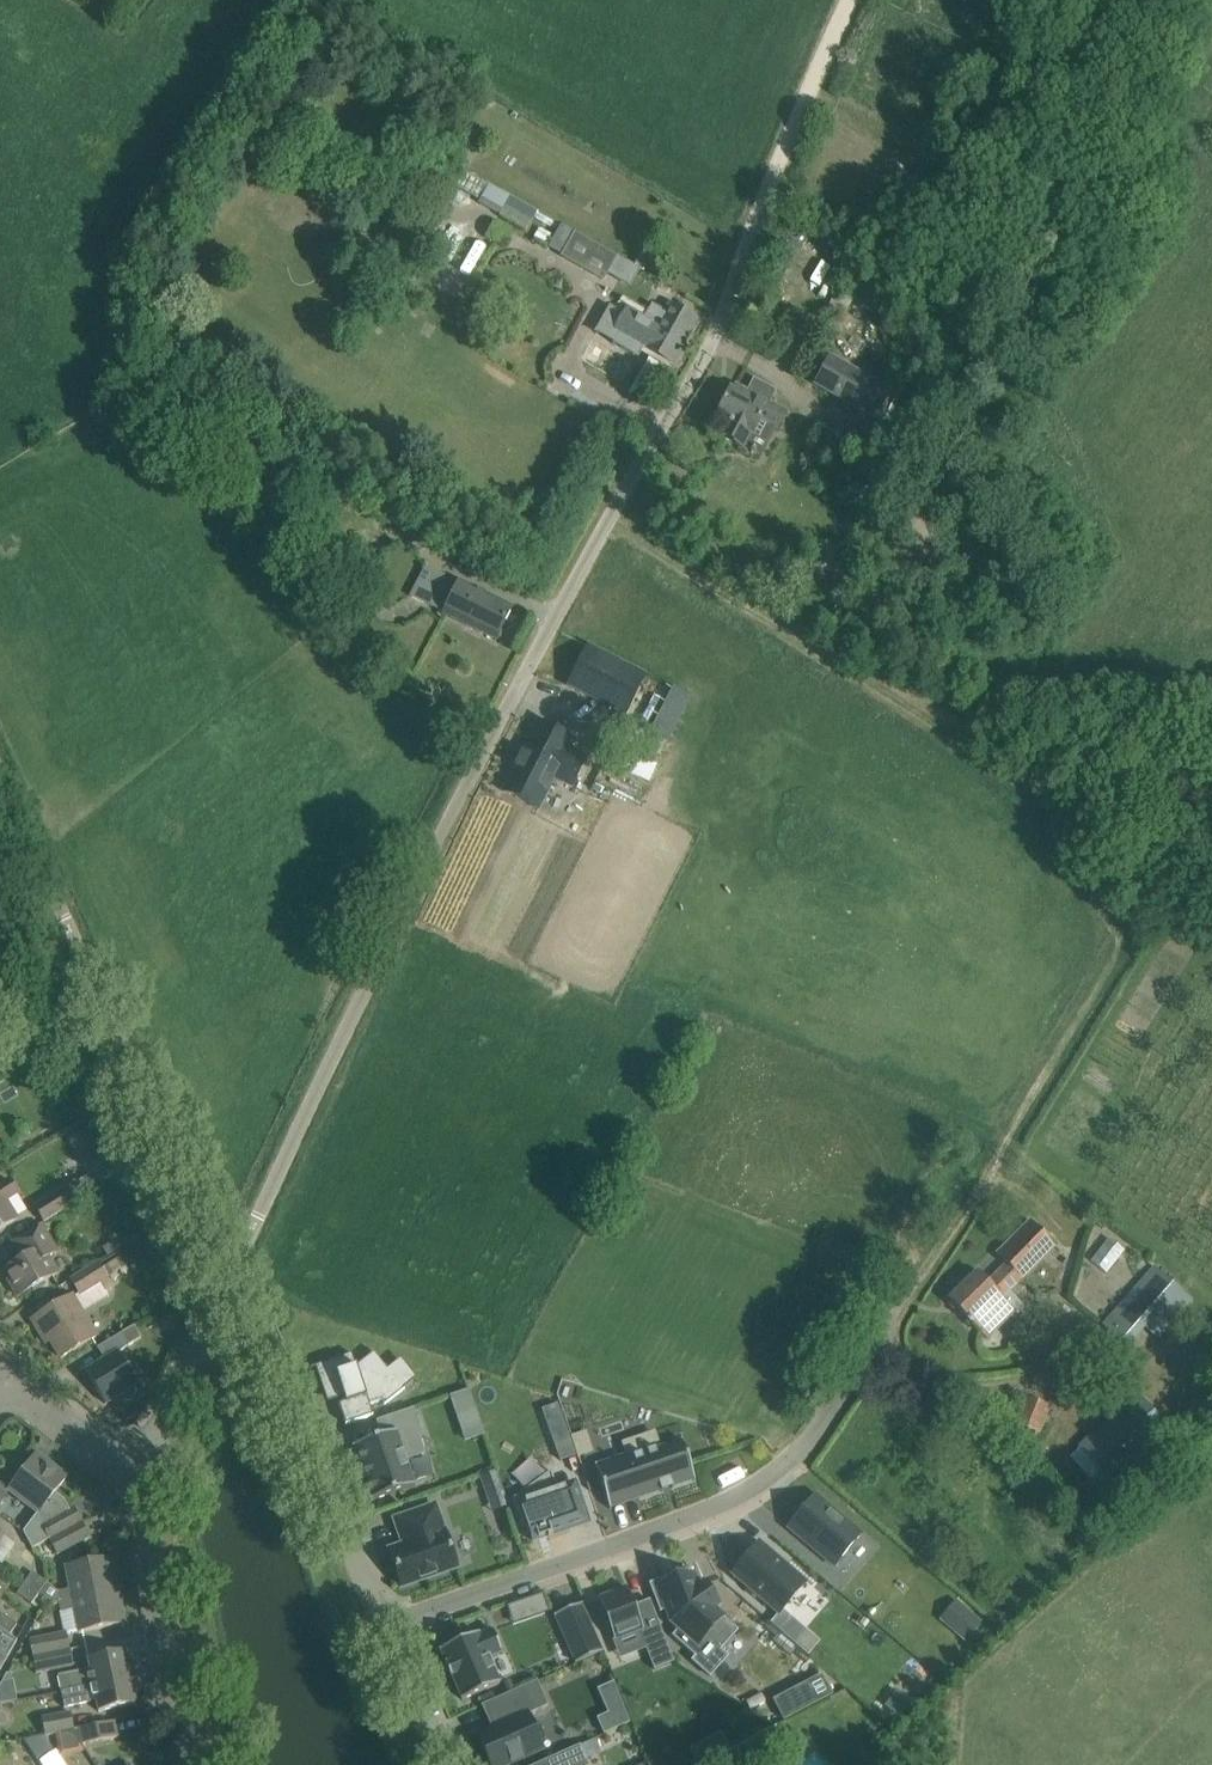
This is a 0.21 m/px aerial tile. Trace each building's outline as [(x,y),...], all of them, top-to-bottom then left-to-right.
[(510,196),(490,184),(480,200),(479,202),(499,214),(526,231),(537,212),(510,196)] [(618,257),(596,244),(582,268),(604,281),(618,257)] [(673,364),(698,319),(671,304),(666,314),(652,306),(642,324),(632,318),(622,335),(628,339),(623,348),(601,336),(586,362),(630,386),(645,360),(640,358),(645,348),(673,364)] [(832,356),(816,383),(875,417),(890,390),(832,356)] [(746,449),(752,433),(760,417),(778,426),(787,411),(750,390),(747,396),(731,388),(717,415),(729,422),(728,424),(730,425),(724,438),(746,449)] [(512,607),(501,602),(457,580),(456,582),(425,566),(410,595),(442,611),(441,612),(496,639),(512,607)] [(588,646),(568,685),(625,714),(645,675),(588,646)] [(670,742),(693,696),(674,687),(651,732),(670,742)] [(503,791),(540,810),(555,780),(573,789),(589,757),(572,748),(576,741),(538,721),(503,791)] [(43,1222),(100,1189),(91,1173),(34,1207),(43,1222)] [(17,1218),(6,1199),(18,1192),(11,1180),(0,1187),(0,1229),(17,1218)] [(987,1283),(977,1273),(950,1299),(969,1319),(967,1321),(970,1323),(972,1322),(982,1332),(995,1319),(1000,1324),(1014,1310),(1009,1306),(1016,1299),(1009,1292),(1056,1246),(1030,1220),(997,1253),(1006,1263),(987,1283)] [(32,1288),(34,1290),(42,1285),(40,1283),(58,1272),(49,1257),(57,1252),(40,1224),(14,1240),(24,1257),(3,1270),(19,1296),(32,1288)] [(109,1277),(100,1282),(106,1292),(115,1287),(112,1282),(119,1277),(116,1272),(120,1270),(127,1266),(121,1256),(102,1267),(109,1277)] [(80,1294),(100,1282),(109,1277),(102,1267),(100,1262),(72,1279),(80,1294)] [(1155,1267),(1103,1326),(1127,1347),(1145,1326),(1158,1337),(1192,1299),(1173,1282),(1155,1267)] [(47,1333),(62,1357),(97,1336),(82,1312),(74,1298),(72,1295),(33,1319),(43,1336),(47,1333)] [(106,1403),(116,1397),(137,1385),(117,1353),(141,1338),(134,1326),(97,1348),(104,1359),(86,1371),(91,1379),(90,1379),(95,1386),(106,1403)] [(311,1367),(312,1369),(316,1367),(328,1401),(344,1396),(346,1402),(339,1404),(346,1425),(373,1415),(370,1404),(382,1400),(385,1404),(405,1389),(404,1387),(416,1378),(401,1359),(388,1369),(374,1352),(357,1366),(355,1360),(352,1353),(332,1360),(311,1367)] [(455,1412),(475,1405),(469,1389),(449,1396),(455,1412)] [(1086,1425),(1093,1433),(1080,1445),(1079,1444),(1078,1445),(1112,1482),(1169,1430),(1136,1395),(1107,1420),(1100,1413),(1086,1425)] [(1039,1432),(1049,1405),(1027,1396),(1016,1423),(1039,1432)] [(354,1446),(372,1500),(414,1486),(405,1459),(423,1453),(417,1435),(421,1434),(413,1408),(377,1421),(382,1437),(354,1446)] [(559,1462),(576,1456),(571,1435),(566,1422),(548,1429),(559,1462)] [(587,1431),(571,1435),(577,1457),(593,1453),(587,1431)] [(594,1467),(609,1512),(611,1511),(610,1509),(693,1481),(693,1483),(695,1482),(681,1442),(680,1443),(680,1445),(628,1462),(627,1458),(596,1468),(596,1466),(594,1467)] [(33,1548),(51,1538),(43,1524),(70,1510),(65,1500),(55,1492),(68,1476),(47,1460),(46,1462),(35,1454),(8,1489),(38,1513),(24,1531),(33,1548)] [(521,1486),(545,1474),(535,1455),(512,1468),(521,1486)] [(486,1493),(503,1488),(497,1470),(481,1476),(486,1493)] [(527,1527),(532,1541),(570,1528),(568,1523),(586,1517),(575,1483),(558,1489),(552,1471),(512,1500),(522,1528),(527,1527)] [(0,1506),(10,1484),(0,1479),(0,1506)] [(863,1536),(817,1497),(791,1528),(836,1567),(863,1536)] [(389,1550),(402,1586),(458,1567),(445,1530),(438,1533),(429,1506),(394,1519),(403,1545),(389,1550)] [(51,1538),(82,1522),(74,1507),(70,1510),(43,1524),(51,1538)] [(51,1538),(59,1553),(90,1537),(82,1522),(51,1538)] [(759,1542),(732,1574),(779,1614),(806,1583),(759,1542)] [(47,1597),(43,1604),(60,1601),(60,1602),(119,1590),(116,1575),(113,1576),(109,1556),(66,1565),(71,1588),(58,1590),(47,1581),(40,1592),(47,1597)] [(33,1571),(25,1582),(40,1592),(47,1581),(33,1571)] [(666,1577),(645,1585),(650,1599),(656,1614),(667,1610),(671,1621),(679,1628),(672,1636),(696,1658),(710,1642),(720,1651),(739,1631),(714,1608),(717,1604),(704,1585),(699,1587),(695,1576),(669,1586),(666,1577)] [(18,1592),(32,1603),(37,1606),(43,1604),(47,1597),(40,1592),(25,1582),(18,1592)] [(627,1587),(598,1599),(615,1640),(640,1631),(654,1667),(673,1659),(656,1614),(650,1599),(634,1606),(627,1587)] [(60,1602),(63,1612),(67,1633),(79,1631),(79,1632),(123,1623),(119,1604),(122,1603),(119,1590),(60,1602)] [(509,1606),(514,1622),(549,1610),(543,1594),(509,1606)] [(956,1600),(940,1619),(966,1642),(982,1623),(956,1600)] [(556,1614),(577,1662),(603,1651),(582,1603),(556,1614)] [(12,1635),(18,1624),(3,1615),(0,1619),(0,1627),(12,1635)] [(7,1659),(19,1640),(12,1635),(0,1627),(0,1654),(7,1659)] [(441,1650),(447,1664),(446,1664),(452,1677),(453,1677),(463,1700),(501,1683),(490,1657),(503,1651),(493,1629),(480,1634),(479,1633),(441,1650)] [(29,1641),(32,1657),(69,1650),(66,1634),(29,1641)] [(69,1650),(32,1657),(35,1673),(72,1666),(69,1650)] [(58,1676),(61,1692),(108,1682),(136,1676),(133,1661),(128,1663),(126,1650),(89,1658),(91,1669),(58,1676)] [(822,1674),(773,1700),(782,1718),(832,1692),(822,1674)] [(108,1682),(61,1692),(65,1708),(98,1701),(100,1711),(136,1703),(134,1690),(139,1689),(136,1676),(108,1682)] [(491,1764),(505,1764),(532,1753),(525,1736),(536,1731),(528,1714),(549,1705),(538,1680),(485,1703),(495,1727),(478,1735),(491,1764)] [(885,1705),(898,1716),(909,1701),(896,1690),(885,1705)] [(597,1717),(604,1733),(630,1722),(624,1706),(597,1717)] [(74,1731),(70,1713),(42,1718),(46,1736),(74,1731)] [(83,1744),(119,1737),(115,1720),(80,1727),(80,1729),(83,1744)] [(785,1755),(802,1739),(776,1726),(724,1753),(731,1764),(743,1764),(777,1746),(785,1755)] [(37,1759),(54,1748),(45,1736),(25,1740),(37,1759)] [(580,1744),(546,1760),(549,1764),(589,1764),(580,1744)]
